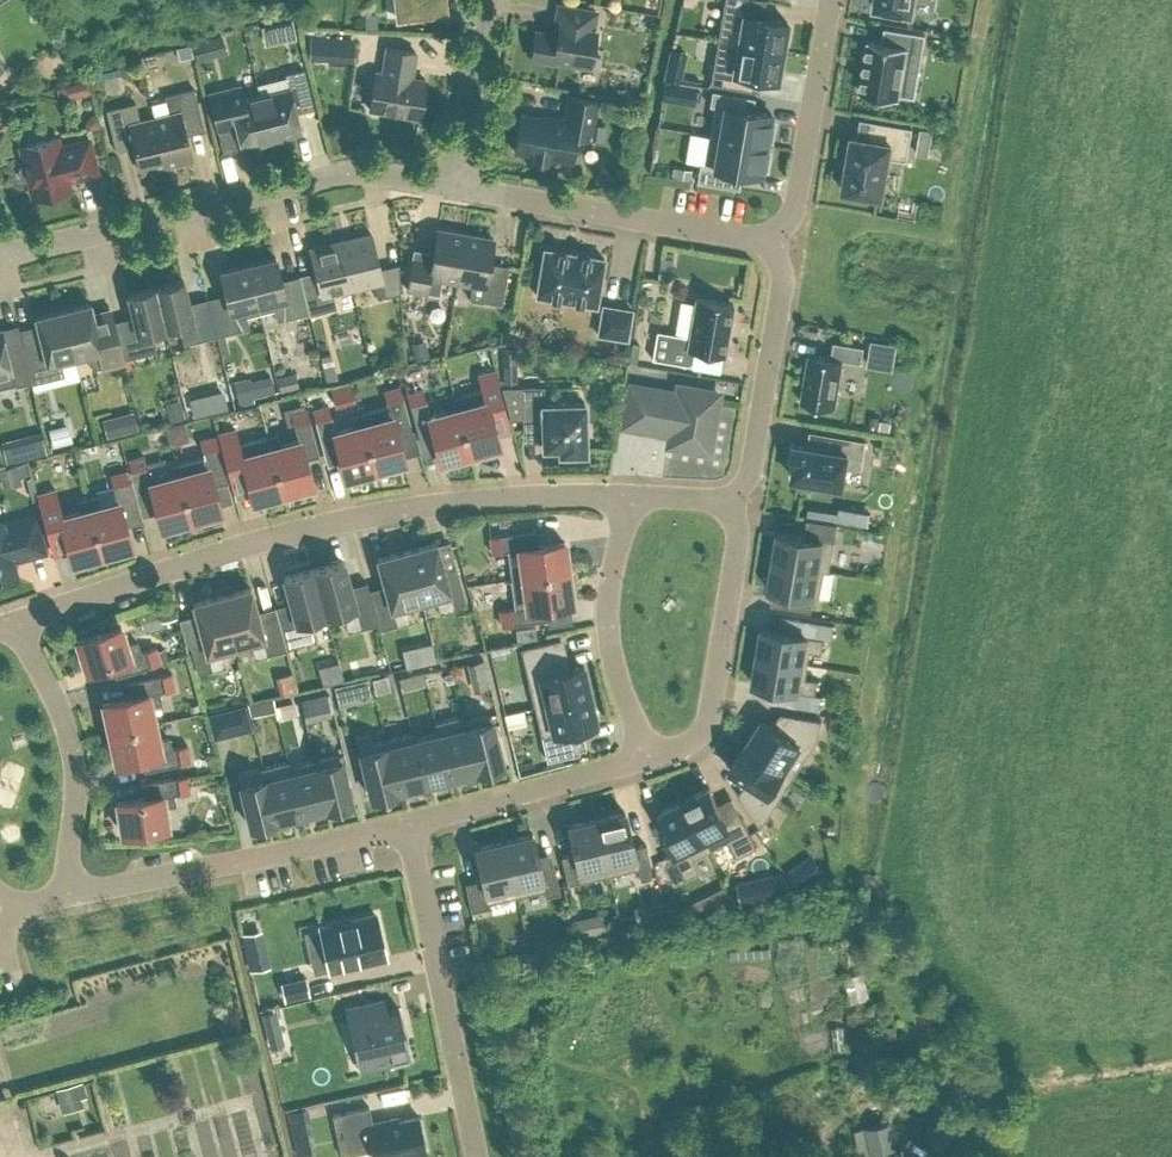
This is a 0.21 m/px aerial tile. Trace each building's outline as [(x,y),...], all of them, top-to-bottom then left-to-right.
[(397,14),(445,9),(444,0),(396,0),(397,14)] [(717,38),(782,48),(782,45),(786,45),(789,25),(785,24),(786,20),(762,15),(755,14),(757,0),(723,0),(717,38)] [(553,58),(590,64),(596,29),(592,28),(596,10),(558,3),(553,32),(535,29),(530,56),(553,60),(553,58)] [(926,32),(885,26),(883,40),(869,37),(860,90),(898,97),(903,65),(920,68),(926,32)] [(337,50),(338,30),(310,29),(309,49),(337,50)] [(201,38),(191,40),(191,42),(195,58),(205,56),(201,38)] [(710,81),(750,88),(753,74),(760,75),(777,78),(782,48),(717,38),(710,81)] [(176,46),(179,57),(193,54),(190,42),(176,46)] [(413,67),(415,50),(386,45),(382,71),(375,70),(369,108),(419,116),(425,78),(409,75),(410,67),(413,67)] [(666,64),(663,77),(664,77),(680,81),(681,75),(683,67),(666,64)] [(288,86),(260,93),(271,140),(284,137),(284,134),(301,130),(296,111),(299,107),(312,103),(304,67),(285,72),(288,86)] [(64,98),(92,90),(89,76),(60,84),(64,98)] [(315,78),(318,89),(329,85),(327,80),(325,80),(324,76),(315,78)] [(271,140),(260,93),(244,97),(240,83),(208,91),(217,127),(232,123),(236,126),(241,145),(258,140),(258,143),(271,140)] [(697,84),(686,83),(684,95),(694,97),(697,84)] [(169,112),(154,116),(166,163),(192,157),(186,133),(204,129),(194,87),(164,94),(169,112)] [(714,104),(709,133),(766,142),(767,138),(771,139),(775,118),(770,117),(771,111),(746,107),(749,93),(711,87),(709,103),(714,104)] [(591,137),(598,99),(568,94),(564,117),(554,116),(554,118),(520,112),(514,150),(533,153),(532,158),(546,161),(547,156),(572,160),(572,157),(577,156),(579,146),(574,144),(576,135),(591,137)] [(166,163),(154,116),(140,119),(135,101),(106,108),(116,150),(134,145),(140,169),(166,163)] [(86,127),(99,125),(97,111),(90,113),(85,120),(86,127)] [(852,133),(844,189),(855,191),(855,193),(869,196),(870,193),(882,195),(888,155),(906,158),(911,126),(870,119),(868,136),(852,133)] [(766,142),(709,133),(704,162),(699,161),(696,179),(733,186),(736,168),(761,172),(761,168),(766,169),(770,148),(765,147),(766,142)] [(57,136),(20,145),(24,164),(20,165),(18,169),(20,177),(24,179),(28,178),(32,196),(69,187),(67,178),(97,171),(89,137),(59,145),(57,136)] [(442,277),(457,279),(465,232),(437,227),(433,250),(413,247),(406,288),(439,293),(442,277)] [(371,232),(340,239),(351,287),(373,282),(377,297),(400,291),(399,262),(379,267),(371,232)] [(465,232),(457,279),(472,282),(469,297),(482,300),(482,299),(502,302),(507,269),(508,266),(488,263),(493,237),(465,232)] [(315,269),(299,273),(309,311),(324,307),(325,310),(337,307),(333,291),(351,287),(340,239),(310,247),(315,269)] [(535,293),(596,303),(604,256),(543,246),(535,293)] [(275,255),(248,262),(260,311),(273,308),(276,319),(309,311),(299,273),(281,278),(275,255)] [(225,292),(207,296),(216,334),(249,326),(246,314),(260,311),(248,262),(220,269),(225,292)] [(183,278),(155,285),(167,334),(181,331),(184,342),(216,334),(207,296),(188,301),(183,278)] [(133,315),(114,319),(124,357),(156,349),(153,337),(167,334),(155,285),(127,292),(133,315)] [(642,355),(651,357),(691,363),(694,348),(724,353),(732,302),(695,295),(688,334),(656,328),(647,327),(642,354),(642,355)] [(62,308),(74,355),(88,352),(91,367),(124,359),(124,357),(114,319),(110,305),(92,310),(90,301),(62,308)] [(601,303),(597,333),(627,338),(631,308),(601,303)] [(23,345),(31,380),(32,382),(64,374),(60,358),(74,355),(62,308),(35,315),(41,339),(22,344),(23,345)] [(14,382),(15,384),(31,380),(23,345),(9,348),(5,346),(1,326),(0,326),(0,385),(14,382)] [(415,357),(429,354),(425,337),(411,341),(415,357)] [(809,352),(801,399),(835,405),(843,358),(862,361),(865,345),(834,339),(831,355),(809,352)] [(638,343),(631,341),(628,360),(635,361),(638,343)] [(503,379),(515,379),(515,345),(502,346),(503,379)] [(326,378),(337,375),(330,352),(320,355),(326,378)] [(466,438),(469,451),(498,444),(492,420),(507,416),(505,409),(494,369),(477,373),(478,373),(484,399),(468,403),(465,393),(454,396),(466,438)] [(280,390),(298,386),(295,372),(277,376),(280,390)] [(254,400),(254,397),(249,378),(249,376),(232,379),(238,403),(254,400)] [(630,383),(624,423),(670,431),(668,443),(708,449),(708,445),(711,443),(712,438),(713,432),(711,429),(717,391),(678,384),(677,391),(630,383)] [(522,415),(522,418),(542,418),(542,439),(542,444),(543,444),(559,444),(559,450),(565,450),(565,455),(580,454),(580,450),(585,449),(584,400),(543,402),(542,384),(522,385),(502,385),(510,415),(522,415)] [(466,438),(454,396),(444,399),(447,409),(429,414),(424,398),(425,398),(422,388),(407,392),(409,402),(410,402),(419,434),(433,430),(441,459),(469,451),(466,438)] [(360,411),(375,467),(404,459),(396,432),(409,428),(411,428),(402,394),(386,398),(385,399),(386,404),(370,409),(360,411)] [(169,419),(184,416),(180,397),(165,400),(169,419)] [(327,463),(341,458),(346,475),(375,467),(360,411),(349,414),(352,425),(335,429),(327,403),(311,407),(327,463)] [(123,430),(139,426),(134,408),(118,412),(123,430)] [(267,434),(283,492),(312,485),(305,459),(319,455),(310,420),(311,419),(308,410),(292,414),(295,424),(295,423),(299,440),(281,444),(278,431),(267,434)] [(53,444),(72,439),(68,422),(49,426),(53,444)] [(222,445),(232,483),(233,490),(250,486),(254,500),(283,492),(267,434),(240,442),(235,426),(218,430),(222,445)] [(7,461),(46,450),(40,428),(1,438),(7,461)] [(865,439),(832,434),(829,448),(790,441),(787,461),(791,461),(789,475),(843,484),(846,463),(861,465),(865,439)] [(187,459),(176,462),(191,518),(220,510),(213,484),(227,481),(218,445),(219,445),(216,435),(200,439),(203,449),(207,465),(189,470),(187,459)] [(499,472),(499,450),(482,451),(483,472),(499,472)] [(127,458),(130,468),(146,464),(144,454),(127,458)] [(0,466),(0,475),(2,481),(29,474),(26,461),(16,464),(16,462),(0,466)] [(129,468),(131,477),(139,507),(156,503),(162,525),(191,518),(176,462),(166,465),(169,475),(150,480),(146,464),(130,468),(129,468)] [(110,473),(112,483),(114,482),(128,479),(128,478),(126,469),(110,473)] [(97,493),(86,496),(101,552),(130,544),(123,517),(140,512),(139,507),(131,477),(128,478),(128,479),(114,482),(118,499),(100,504),(97,493)] [(53,554),(70,550),(73,560),(101,552),(86,496),(76,499),(79,509),(62,514),(55,486),(36,491),(53,554)] [(839,506),(837,520),(852,523),(855,507),(840,505),(839,506)] [(36,513),(3,522),(3,520),(0,520),(0,579),(17,575),(12,555),(25,552),(26,555),(45,550),(36,513)] [(824,567),(824,568),(830,569),(838,521),(808,516),(805,534),(778,530),(773,558),(824,567)] [(510,566),(511,577),(568,569),(564,540),(538,543),(536,528),(499,533),(489,534),(491,550),(501,549),(518,546),(520,565),(510,566)] [(435,540),(406,548),(419,598),(434,594),(439,610),(466,603),(455,564),(454,564),(456,570),(444,573),(435,540)] [(368,587),(379,627),(410,618),(406,602),(419,598),(406,548),(377,556),(385,589),(370,593),(368,587)] [(343,558),(313,566),(325,612),(340,609),(345,629),(377,621),(378,627),(379,627),(368,587),(366,579),(365,580),(367,585),(351,590),(343,558)] [(820,595),(824,568),(824,567),(773,558),(769,587),(780,589),(778,603),(811,609),(814,594),(820,595)] [(81,565),(84,583),(104,579),(101,561),(81,565)] [(274,604),(285,645),(314,638),(308,617),(325,612),(313,566),(283,574),(291,606),(276,610),(274,604)] [(511,587),(514,606),(509,607),(509,606),(499,608),(501,624),(511,622),(548,617),(546,602),(572,599),(568,569),(511,577),(513,587),(511,587)] [(250,585),(221,592),(234,642),(249,639),(253,655),(284,647),(284,646),(285,645),(274,604),(273,604),(275,613),(258,618),(250,585)] [(234,642),(221,592),(192,600),(203,639),(189,643),(196,670),(225,663),(220,646),(234,642)] [(156,601),(161,616),(162,619),(177,614),(176,611),(171,596),(156,601)] [(806,617),(803,632),(825,636),(832,637),(835,621),(806,617)] [(517,640),(536,637),(535,624),(516,627),(517,640)] [(127,643),(121,625),(76,639),(85,668),(111,660),(115,674),(150,663),(151,664),(160,661),(160,660),(157,648),(156,645),(140,650),(137,640),(127,643)] [(762,625),(758,653),(809,661),(811,648),(823,650),(825,636),(803,632),(762,625)] [(520,645),(534,705),(590,692),(583,662),(569,665),(563,667),(556,637),(520,645)] [(164,646),(157,648),(160,660),(168,657),(164,646)] [(809,661),(758,653),(753,681),(792,687),(816,691),(818,677),(806,675),(809,661)] [(483,657),(466,661),(468,669),(485,665),(483,657)] [(280,692),(297,688),(292,670),(275,674),(280,692)] [(451,670),(443,672),(446,681),(453,679),(451,670)] [(102,701),(109,731),(145,723),(155,721),(151,702),(161,700),(159,690),(176,686),(173,671),(152,675),(125,681),(128,696),(102,701)] [(385,672),(372,676),(375,690),(389,686),(385,672)] [(399,675),(399,676),(401,687),(414,684),(411,672),(399,675)] [(240,700),(257,696),(253,677),(236,681),(240,700)] [(822,692),(816,691),(792,687),(790,703),(820,708),(822,692)] [(590,692),(534,705),(541,733),(596,720),(590,692)] [(305,720),(318,717),(313,694),(300,697),(305,720)] [(293,699),(274,704),(275,708),(277,716),(282,714),(283,716),(297,712),(293,699)] [(250,714),(258,712),(256,700),(247,702),(250,714)] [(211,706),(213,718),(236,713),(234,701),(211,706)] [(762,717),(746,742),(794,773),(819,735),(822,717),(782,710),(773,724),(762,717)] [(490,712),(464,718),(476,769),(503,762),(490,712)] [(434,720),(437,731),(438,731),(449,775),(476,769),(464,718),(462,713),(434,720)] [(848,717),(831,714),(829,725),(846,728),(848,717)] [(169,736),(159,738),(155,721),(145,723),(109,731),(115,760),(141,754),(144,768),(171,762),(171,763),(192,758),(188,742),(172,746),(169,736)] [(397,788),(384,737),(371,741),(369,729),(355,733),(370,795),(397,788)] [(412,737),(414,737),(412,731),(384,737),(397,788),(423,781),(412,737)] [(437,731),(414,737),(412,737),(423,781),(449,775),(438,731),(437,731)] [(794,773),(746,742),(730,767),(748,779),(739,793),(761,824),(794,773)] [(340,752),(314,758),(326,805),(352,799),(340,752)] [(314,758),(289,764),(301,812),(326,805),(314,758)] [(289,764),(288,759),(262,765),(275,818),(301,812),(289,764)] [(275,818),(262,765),(237,771),(250,824),(275,818)] [(116,800),(121,830),(167,823),(164,804),(175,803),(174,792),(189,790),(187,774),(177,775),(177,776),(141,781),(143,796),(116,800)] [(683,797),(709,849),(730,838),(738,854),(758,844),(743,814),(728,821),(710,784),(683,797)] [(694,856),(709,849),(683,797),(657,811),(676,849),(663,855),(676,881),(700,868),(694,856)] [(624,809),(596,816),(609,872),(637,865),(640,877),(653,874),(645,842),(633,845),(624,809)] [(609,872),(596,816),(567,823),(573,851),(561,854),(567,882),(609,872)] [(503,838),(516,893),(540,888),(541,892),(559,888),(551,856),(538,859),(532,831),(503,838)] [(492,899),(516,893),(503,838),(474,844),(483,880),(470,883),(476,908),(493,904),(492,899)] [(801,888),(810,882),(796,863),(787,870),(801,888)] [(783,870),(772,872),(777,894),(797,890),(783,870)] [(724,884),(716,888),(724,905),(733,902),(724,884)] [(653,901),(648,902),(652,920),(667,917),(663,899),(653,901)] [(375,913),(319,926),(329,966),(329,967),(385,955),(375,913)] [(577,936),(589,934),(584,915),(573,917),(577,936)] [(266,950),(247,955),(250,969),(270,964),(266,950)] [(305,974),(280,980),(284,998),(309,992),(305,974)] [(357,1017),(369,1068),(411,1058),(404,1028),(406,1028),(401,1005),(392,1007),(385,1009),(382,995),(344,1003),(347,1019),(357,1017)] [(278,1017),(264,1021),(268,1036),(282,1033),(278,1017)] [(898,1038),(897,1023),(896,1023),(881,1024),(882,1040),(898,1038)] [(63,1109),(83,1103),(80,1095),(86,1093),(81,1078),(56,1086),(63,1109)] [(399,1119),(398,1115),(372,1121),(369,1104),(332,1112),(341,1155),(371,1148),(372,1156),(402,1156),(407,1156),(406,1153),(426,1149),(419,1114),(399,1119)] [(303,1118),(288,1121),(292,1137),(293,1144),(309,1140),(303,1118)] [(897,1149),(891,1120),(855,1127),(861,1156),(870,1155),(870,1156),(904,1156),(902,1148),(897,1149)]
